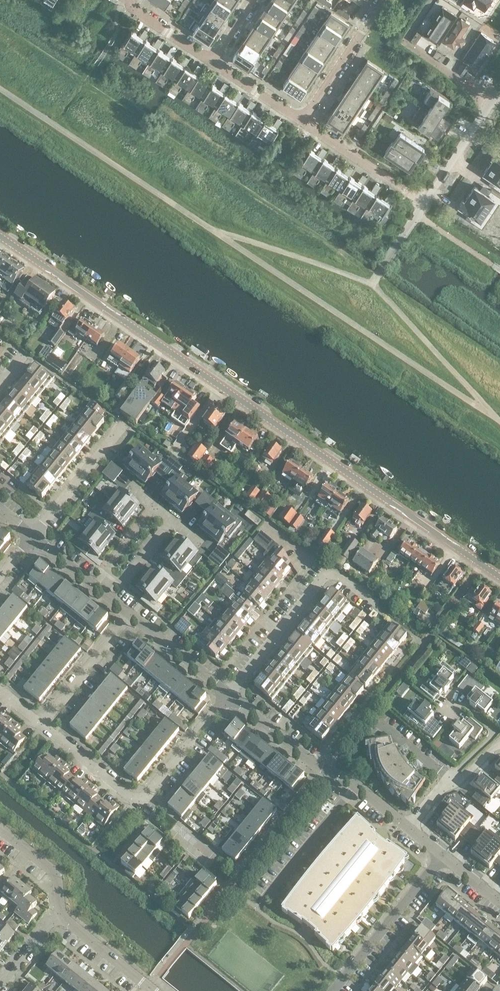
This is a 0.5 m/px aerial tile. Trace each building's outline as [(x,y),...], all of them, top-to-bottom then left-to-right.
[(223,0),(213,0),(211,4),(227,15),(232,7),(223,0)] [(278,0),(271,0),(267,5),(269,6),(284,16),(289,8),(278,0)] [(491,0),(462,0),(474,8),(476,4),(484,10),(491,0)] [(458,14),(442,3),(422,32),(439,43),(458,14)] [(227,15),(211,4),(205,13),(221,24),(227,15)] [(284,16),(269,6),(267,5),(262,14),(278,25),(284,16)] [(348,22),(332,11),(325,20),(343,32),(348,25),(346,24),(348,22)] [(221,24),(205,13),(199,21),(216,32),(221,24)] [(278,25),(262,14),(256,22),(257,23),(272,33),(278,25)] [(470,22),(461,16),(444,40),(453,47),(456,42),(461,45),(466,38),(461,35),(470,22)] [(343,32),(325,20),(319,29),(337,41),(343,32)] [(216,32),(199,21),(193,30),(210,41),(216,32)] [(272,33),(257,23),(256,22),(250,31),(267,42),(272,33)] [(138,49),(144,40),(136,34),(137,33),(132,30),(132,29),(117,52),(124,57),(126,54),(127,54),(129,51),(128,51),(132,45),(138,49)] [(337,41),(319,29),(313,38),(331,50),(337,41)] [(417,30),(411,40),(415,43),(416,42),(422,33),(417,30)] [(495,40),(480,30),(463,56),(478,66),(486,55),(489,57),(493,50),(490,48),(495,40)] [(267,42),(250,31),(245,39),(246,40),(261,50),(267,42)] [(146,54),(151,58),(157,49),(149,43),(150,42),(145,39),(146,39),(145,38),(144,40),(138,49),(130,61),(138,66),(140,63),(142,60),(146,54)] [(331,50),(313,38),(307,47),(325,59),(331,50)] [(261,50),(246,40),(245,39),(239,48),(255,59),(261,50)] [(165,66),(171,57),(163,52),(164,51),(159,48),(159,47),(158,47),(157,49),(151,58),(143,69),(151,75),(153,71),(153,72),(155,69),(159,63),(165,66)] [(325,59),(307,47),(301,56),(319,68),(325,59)] [(255,59),(239,48),(233,57),(249,67),(255,59)] [(437,50),(433,55),(442,61),(445,56),(437,50)] [(447,54),(442,61),(448,65),(453,58),(447,54)] [(172,71),(178,75),(184,66),(176,61),(177,60),(172,57),(172,56),(171,57),(165,66),(157,78),(164,83),(166,80),(167,81),(169,78),(168,77),(172,71)] [(319,68),(301,56),(296,65),(314,77),(319,68)] [(384,70),(368,59),(362,68),(363,69),(378,79),(384,70)] [(463,62),(457,71),(463,75),(464,74),(467,70),(470,66),(463,62)] [(186,80),(191,84),(197,75),(189,70),(190,69),(185,66),(186,65),(185,65),(184,66),(178,75),(170,87),(178,92),(180,89),(182,86),(186,80)] [(314,77),(296,65),(290,74),(308,86),(314,77)] [(378,79),(363,69),(362,68),(356,76),(373,87),(378,79)] [(468,71),(464,76),(473,82),(476,76),(468,71)] [(205,93),(211,84),(203,79),(203,78),(199,74),(198,74),(197,75),(191,84),(183,96),(191,101),(193,98),(195,95),(199,89),(205,93)] [(308,86),(290,74),(283,83),(301,95),(308,86)] [(373,87),(356,76),(351,85),(352,86),(367,96),(373,87)] [(218,102),(224,93),(216,88),(217,87),(212,83),(212,82),(211,84),(205,93),(197,105),(204,110),(206,107),(208,104),(212,98),(218,102)] [(367,96),(352,86),(351,85),(345,93),(361,104),(367,96)] [(453,102),(431,88),(424,98),(432,103),(429,108),(440,116),(443,111),(446,112),(453,102)] [(225,107),(231,111),(237,102),(229,97),(230,95),(225,92),(226,92),(225,91),(224,93),(218,102),(210,114),(217,119),(219,116),(220,116),(222,113),(221,113),(225,107)] [(361,104),(345,93),(339,102),(341,103),(356,113),(361,104)] [(239,116),(244,120),(251,111),(243,105),(243,104),(239,101),(238,100),(237,102),(231,111),(223,123),(231,128),(233,125),(235,122),(239,116)] [(356,113),(341,103),(339,102),(334,110),(350,121),(356,113)] [(445,126),(436,121),(440,116),(429,108),(426,113),(423,112),(416,122),(419,123),(419,124),(430,131),(438,136),(445,126)] [(258,129),(264,120),(256,114),(257,113),(252,110),(252,109),(251,111),(244,120),(236,132),(244,137),(246,134),(248,131),(252,125),(258,129)] [(350,121),(334,110),(328,119),(344,130),(350,121)] [(272,138),(278,129),(269,123),(270,122),(265,119),(266,118),(265,118),(264,120),(258,129),(250,140),(257,146),(259,142),(260,143),(262,140),(261,140),(265,134),(272,138)] [(425,147),(401,131),(394,141),(395,142),(416,156),(418,157),(425,147)] [(395,142),(394,141),(392,140),(385,150),(410,166),(416,156),(395,142)] [(317,168),(323,159),(322,158),(314,153),(315,152),(310,149),(310,148),(294,171),(295,172),(295,171),(302,175),(304,172),(305,173),(307,170),(306,169),(310,164),(316,167),(317,168)] [(491,162),(499,168),(499,153),(497,150),(492,157),(494,158),(491,162)] [(330,177),(336,168),(335,167),(328,162),(328,161),(323,158),(324,157),(323,157),(322,158),(323,159),(317,168),(316,167),(307,180),(308,181),(309,180),(316,184),(318,181),(318,182),(320,179),(320,178),(324,172),(329,176),(330,177)] [(484,172),(497,181),(494,186),(499,190),(499,168),(491,162),(484,172)] [(349,177),(349,176),(341,171),(341,170),(337,167),(337,166),(336,166),(335,167),(336,168),(330,177),(329,176),(321,189),(321,190),(322,189),(329,193),(331,190),(333,187),(337,181),(343,185),(343,186),(349,177)] [(363,186),(362,185),(354,180),(355,179),(350,176),(350,175),(349,176),(349,177),(343,186),(343,185),(334,198),(335,199),(335,197),(342,202),(344,199),(345,199),(347,196),(346,196),(350,190),(356,194),(357,194),(363,186)] [(370,203),(376,195),(375,194),(367,189),(368,188),(363,185),(363,184),(362,185),(363,186),(357,194),(356,194),(347,207),(348,207),(349,206),(356,211),(358,208),(360,205),(364,199),(369,203),(370,203)] [(469,196),(489,209),(495,200),(499,203),(499,195),(491,189),(488,194),(476,186),(469,196)] [(383,212),(390,202),(389,202),(388,203),(381,198),(381,197),(377,193),(376,193),(375,194),(376,195),(370,203),(369,203),(361,216),(362,215),(369,220),(371,217),(373,214),(377,208),(383,212)] [(464,199),(460,205),(474,215),(471,220),(483,228),(487,222),(482,219),(489,209),(469,196),(466,200),(464,199)] [(487,237),(498,244),(499,241),(499,235),(492,229),(487,237)] [(0,256),(0,273),(9,260),(1,255),(0,256)] [(0,273),(0,282),(3,284),(16,265),(9,260),(0,273)] [(16,265),(3,284),(1,288),(8,293),(15,282),(17,283),(22,277),(20,275),(23,270),(16,265)] [(29,289),(22,300),(20,303),(40,316),(55,293),(36,279),(29,289)] [(15,296),(22,300),(29,289),(23,284),(15,296)] [(56,314),(51,320),(62,328),(74,310),(63,303),(56,314)] [(74,336),(75,334),(83,340),(79,346),(81,348),(85,341),(86,341),(94,328),(84,321),(79,328),(74,325),(69,333),(74,336)] [(38,327),(34,324),(29,331),(33,334),(38,327)] [(105,336),(94,328),(86,341),(96,348),(105,336)] [(59,344),(65,333),(61,331),(55,342),(59,344)] [(112,355),(113,356),(112,358),(117,362),(117,363),(121,366),(130,353),(119,345),(112,355)] [(45,364),(62,375),(64,371),(71,376),(84,357),(78,353),(68,367),(51,355),(45,364)] [(140,360),(130,353),(121,366),(131,373),(140,360)] [(155,398),(144,391),(145,390),(146,390),(146,389),(147,389),(148,388),(148,387),(148,386),(148,385),(149,383),(155,387),(156,385),(165,372),(155,365),(146,377),(146,378),(139,388),(127,406),(121,414),(137,425),(155,398)] [(35,366),(28,375),(45,389),(52,380),(35,366)] [(45,389),(28,375),(21,384),(38,398),(45,389)] [(121,399),(135,379),(130,375),(116,396),(121,399)] [(38,398),(21,384),(14,392),(31,406),(38,398)] [(169,394),(167,397),(173,401),(172,402),(177,405),(186,391),(175,384),(169,394)] [(197,398),(186,391),(177,405),(181,408),(182,406),(188,410),(190,408),(197,398)] [(31,406),(14,392),(7,400),(24,415),(31,406)] [(57,399),(61,402),(65,397),(61,394),(57,399)] [(165,399),(159,394),(152,404),(159,409),(165,399)] [(64,404),(68,408),(72,403),(68,399),(64,404)] [(24,415),(7,400),(0,409),(18,423),(24,415)] [(104,423),(100,419),(104,413),(91,403),(92,404),(88,410),(87,409),(80,417),(97,432),(104,423)] [(215,431),(227,414),(215,406),(204,423),(215,431)] [(0,409),(0,422),(11,431),(18,423),(0,409)] [(43,416),(47,419),(52,414),(48,411),(43,416)] [(50,421),(54,424),(58,419),(54,416),(50,421)] [(97,432),(80,417),(73,426),(90,440),(97,432)] [(0,422),(0,436),(4,440),(11,431),(0,422)] [(227,437),(226,439),(236,447),(246,432),(235,425),(227,437)] [(90,440),(73,426),(66,434),(83,448),(90,440)] [(30,433),(34,436),(38,431),(34,428),(30,433)] [(257,440),(246,432),(236,447),(237,447),(239,444),(249,452),(257,440)] [(36,438),(40,441),(44,436),(40,433),(36,438)] [(83,448),(66,434),(59,443),(76,457),(83,448)] [(76,457),(59,443),(52,451),(70,465),(76,457)] [(16,449),(20,453),(24,448),(20,444),(16,449)] [(188,457),(198,464),(207,451),(197,444),(188,457)] [(272,445),(267,452),(265,450),(262,455),(264,456),(262,459),(267,462),(268,460),(274,464),(282,452),(272,445)] [(23,455),(27,458),(31,453),(27,450),(23,455)] [(131,462),(126,468),(131,473),(132,474),(132,473),(135,476),(154,453),(150,457),(141,450),(132,460),(130,462),(131,462)] [(70,465),(52,451),(45,459),(63,474),(70,465)] [(154,453),(135,476),(145,484),(150,478),(151,478),(152,476),(160,466),(151,458),(154,453)] [(206,456),(200,466),(207,471),(214,461),(206,456)] [(63,474),(45,459),(39,468),(56,482),(63,474)] [(3,462),(0,466),(0,467),(5,471),(9,467),(3,462)] [(284,473),(285,473),(282,477),(290,482),(291,481),(294,483),(302,470),(291,463),(284,473)] [(112,464),(108,469),(118,477),(122,472),(112,464)] [(165,478),(173,468),(168,464),(160,474),(165,478)] [(56,482),(39,468),(32,476),(49,490),(56,482)] [(170,482),(178,472),(173,468),(165,478),(170,482)] [(8,473),(13,477),(17,473),(11,469),(8,473)] [(108,469),(104,474),(113,482),(118,477),(108,469)] [(314,478),(302,470),(294,483),(295,482),(306,490),(314,478)] [(3,502),(19,490),(8,476),(0,482),(0,497),(3,502)] [(49,490),(32,476),(25,485),(42,499),(49,490)] [(167,492),(162,498),(172,506),(191,483),(187,487),(177,479),(169,490),(167,491),(167,492)] [(191,483),(172,506),(182,514),(197,495),(188,488),(191,483)] [(253,502),(260,492),(252,487),(246,497),(253,502)] [(327,511),(327,510),(338,494),(326,487),(315,503),(327,511)] [(107,498),(112,502),(131,517),(139,507),(132,502),(133,502),(131,500),(131,501),(115,488),(107,498)] [(265,509),(272,498),(263,492),(256,503),(265,509)] [(204,494),(196,503),(202,508),(209,498),(204,494)] [(349,502),(338,494),(327,510),(338,518),(349,502)] [(209,498),(202,508),(207,512),(215,502),(209,498)] [(98,506),(93,512),(105,521),(109,516),(115,520),(114,521),(116,522),(123,527),(131,517),(112,502),(104,511),(98,506)] [(199,528),(209,536),(228,513),(218,505),(206,520),(205,520),(204,521),(204,522),(199,528)] [(362,506),(357,514),(356,513),(353,516),(355,517),(353,520),(357,523),(358,521),(364,525),(372,513),(362,506)] [(289,525),(296,515),(286,508),(279,518),(289,525)] [(91,519),(83,528),(106,547),(114,537),(108,532),(107,530),(106,530),(101,526),(105,521),(93,512),(89,517),(91,519)] [(228,513),(209,536),(213,539),(212,539),(213,540),(213,539),(219,544),(224,538),(226,536),(229,539),(242,524),(228,513)] [(290,526),(291,527),(296,530),(304,520),(298,516),(290,526)] [(375,541),(378,537),(388,544),(397,530),(382,520),(371,537),(375,541)] [(83,528),(71,543),(81,551),(85,546),(90,550),(90,551),(92,552),(98,557),(106,547),(83,528)] [(325,550),(335,535),(328,530),(318,545),(325,550)] [(0,534),(0,553),(3,555),(9,548),(5,545),(11,539),(2,532),(0,534)] [(254,542),(259,546),(267,536),(262,533),(254,542)] [(259,546),(263,549),(271,540),(267,536),(259,546)] [(178,539),(170,549),(193,568),(201,558),(186,546),(186,545),(185,544),(184,544),(178,539)] [(347,560),(359,544),(352,539),(340,556),(347,560)] [(267,552),(268,553),(276,544),(271,540),(263,549),(267,552)] [(408,542),(400,554),(398,556),(409,563),(411,561),(419,550),(408,542)] [(281,548),(276,544),(268,553),(273,557),(281,548)] [(229,556),(219,548),(214,554),(224,562),(229,556)] [(170,549),(162,559),(168,564),(170,566),(170,565),(175,570),(171,575),(181,583),(193,568),(170,549)] [(370,574),(379,561),(362,550),(353,563),(370,574)] [(429,557),(419,550),(411,561),(417,566),(416,568),(420,571),(429,557)] [(275,559),(273,557),(268,553),(267,552),(264,556),(264,561),(265,562),(263,565),(282,581),(290,571),(275,559)] [(389,568),(397,555),(393,552),(384,565),(389,568)] [(224,562),(214,554),(209,560),(219,568),(224,562)] [(440,564),(429,557),(420,571),(431,578),(440,564)] [(36,570),(32,567),(26,574),(38,585),(50,571),(41,563),(36,570)] [(282,581),(263,565),(258,571),(260,573),(257,576),(275,590),(282,581)] [(454,588),(463,575),(453,568),(449,573),(448,572),(443,580),(454,588)] [(154,569),(146,579),(165,594),(172,585),(177,589),(181,583),(171,575),(167,580),(162,576),(162,575),(161,574),(160,574),(154,569)] [(50,571),(38,585),(47,591),(58,578),(50,571)] [(275,590),(257,576),(254,573),(247,583),(250,585),(267,599),(275,590)] [(219,576),(216,579),(224,585),(227,582),(219,576)] [(58,578),(47,591),(55,598),(67,584),(58,578)] [(146,579),(138,589),(144,594),(146,596),(146,595),(151,600),(147,605),(157,613),(162,607),(157,603),(165,594),(146,579)] [(234,595),(238,591),(228,583),(225,588),(234,595)] [(67,584),(55,598),(63,605),(75,591),(67,584)] [(267,599),(250,585),(247,589),(249,591),(245,596),(238,590),(238,591),(234,595),(241,601),(252,610),(256,606),(259,609),(267,599)] [(16,586),(12,591),(20,598),(25,602),(29,597),(25,593),(16,586)] [(190,600),(196,593),(188,587),(182,593),(190,600)] [(482,587),(477,593),(472,590),(467,597),(467,598),(464,600),(476,608),(478,604),(484,608),(489,600),(488,599),(492,594),(482,587)] [(234,595),(225,588),(221,593),(230,601),(234,595)] [(69,616),(83,598),(75,591),(63,605),(60,609),(69,616)] [(332,591),(326,598),(344,612),(350,605),(332,591)] [(198,600),(210,609),(215,602),(204,593),(198,600)] [(27,608),(14,597),(11,601),(10,600),(6,605),(20,617),(27,608)] [(77,623),(92,605),(83,598),(69,616),(77,623)] [(344,612),(326,598),(319,607),(337,621),(344,612)] [(248,615),(252,610),(241,601),(237,606),(232,612),(229,610),(226,613),(244,627),(252,618),(248,615)] [(195,602),(189,612),(195,616),(202,606),(195,602)] [(418,609),(426,615),(430,608),(422,603),(418,609)] [(491,617),(489,619),(494,622),(495,620),(499,623),(499,605),(499,604),(491,617)] [(20,617),(6,605),(2,610),(3,611),(0,614),(13,625),(20,617)] [(85,630),(88,626),(100,612),(92,605),(77,623),(85,630)] [(337,621),(319,607),(313,615),(330,629),(337,621)] [(378,615),(374,611),(369,617),(373,620),(378,615)] [(108,619),(100,612),(88,626),(101,636),(107,628),(103,625),(108,619)] [(366,615),(362,612),(355,621),(359,625),(366,615)] [(244,627),(226,613),(223,617),(226,619),(221,625),(236,637),(244,627)] [(0,614),(0,615),(0,628),(7,634),(13,625),(0,614)] [(330,629),(313,615),(306,623),(323,637),(330,629)] [(182,618),(174,628),(184,636),(191,626),(182,618)] [(216,621),(209,630),(229,646),(236,637),(221,625),(216,621)] [(359,625),(355,621),(349,628),(354,631),(359,625)] [(323,637),(306,623),(298,633),(315,647),(323,637)] [(390,623),(383,631),(401,645),(407,637),(390,623)] [(479,634),(484,626),(479,623),(474,631),(479,634)] [(446,641),(450,635),(446,632),(449,629),(444,625),(437,634),(446,641)] [(29,651),(32,654),(53,629),(50,626),(29,651)] [(366,630),(361,626),(356,633),(360,636),(366,630)] [(229,646),(209,630),(200,639),(210,647),(207,651),(216,658),(219,654),(221,656),(229,646)] [(383,631),(377,639),(394,653),(401,645),(383,631)] [(313,650),(296,635),(289,643),(307,658),(313,650)] [(79,637),(75,642),(87,652),(91,647),(79,637)] [(65,638),(51,656),(67,669),(74,661),(82,652),(65,638)] [(341,638),(336,644),(340,648),(345,641),(341,638)] [(377,639),(370,647),(387,662),(394,653),(377,639)] [(134,649),(130,646),(124,654),(136,664),(148,650),(139,643),(134,649)] [(307,658),(289,643),(282,652),(300,666),(307,658)] [(352,647),(348,643),(343,650),(347,653),(352,647)] [(492,655),(495,650),(489,646),(486,650),(492,655)] [(370,647),(363,656),(380,670),(387,662),(370,647)] [(10,659),(7,662),(12,666),(15,663),(22,654),(14,648),(8,655),(11,658),(10,659)] [(148,650),(136,664),(145,671),(156,657),(148,650)] [(6,678),(10,681),(32,654),(29,651),(6,678)] [(327,656),(331,660),(335,654),(331,651),(327,656)] [(300,666),(282,652),(276,660),(293,675),(300,666)] [(51,656),(37,673),(54,686),(61,677),(67,669),(51,656)] [(333,662),(337,665),(342,659),(338,656),(333,662)] [(363,656),(356,664),(374,678),(380,670),(363,656)] [(156,657),(145,671),(153,678),(164,664),(156,657)] [(320,665),(324,668),(328,662),(324,659),(320,665)] [(293,675),(276,660),(269,669),(286,683),(293,675)] [(466,660),(462,665),(467,669),(471,664),(466,660)] [(164,664),(153,678),(161,684),(173,670),(164,664)] [(335,668),(331,664),(326,670),(330,673),(335,668)] [(356,664),(348,674),(366,688),(374,678),(356,664)] [(499,674),(499,664),(498,668),(494,665),(491,669),(495,672),(495,671),(499,674)] [(438,665),(427,679),(421,689),(433,699),(441,690),(445,693),(450,687),(448,686),(452,681),(452,680),(454,678),(438,665)] [(472,665),(468,670),(473,674),(477,669),(472,665)] [(122,681),(126,676),(114,666),(110,671),(122,681)] [(286,683),(269,669),(262,677),(279,691),(286,683)] [(173,670),(161,684),(170,691),(181,677),(173,670)] [(37,673),(24,689),(40,703),(47,694),(54,686),(37,673)] [(306,681),(310,684),(315,679),(311,675),(306,681)] [(112,676),(98,693),(114,707),(121,698),(128,689),(112,676)] [(346,676),(340,684),(357,699),(364,690),(346,676)] [(485,688),(468,676),(458,689),(473,701),(470,705),(476,710),(477,708),(483,713),(483,712),(485,714),(493,704),(480,693),(485,688)] [(181,677),(170,691),(178,698),(189,684),(181,677)] [(279,691),(262,677),(255,686),(272,701),(279,691)] [(322,684),(318,680),(313,686),(317,690),(322,684)] [(189,684),(178,698),(187,705),(198,691),(189,684)] [(340,684),(333,693),(350,707),(357,699),(340,684)] [(206,698),(198,691),(187,705),(199,715),(205,707),(201,705),(206,698)] [(293,698),(297,701),(302,695),(298,692),(293,698)] [(98,693),(84,710),(100,724),(107,715),(114,707),(98,693)] [(333,693),(326,701),(344,715),(350,707),(333,693)] [(308,700),(304,697),(299,703),(303,706),(308,700)] [(134,709),(137,712),(145,703),(141,700),(134,709)] [(286,715),(294,705),(290,701),(282,711),(286,715)] [(326,701),(319,710),(337,724),(344,715),(326,701)] [(424,707),(419,703),(418,703),(416,702),(408,712),(421,722),(417,728),(433,739),(443,727),(428,715),(432,711),(426,706),(424,707)] [(301,710),(296,706),(288,717),(292,720),(301,710)] [(127,717),(131,720),(137,712),(134,709),(127,717)] [(301,722),(308,714),(303,709),(295,716),(301,722)] [(84,710),(70,727),(87,740),(93,732),(100,724),(84,710)] [(319,710),(312,718),(330,732),(337,724),(319,710)] [(0,717),(0,740),(15,722),(9,718),(6,722),(0,717)] [(120,726),(124,729),(131,720),(127,717),(120,726)] [(173,722),(185,732),(189,727),(177,717),(173,722)] [(305,727),(322,741),(330,732),(312,718),(305,727)] [(471,719),(463,728),(459,725),(454,731),(455,732),(451,737),(451,738),(450,740),(460,748),(470,735),(476,740),(483,729),(471,719)] [(165,720),(158,729),(172,740),(176,735),(179,731),(165,720)] [(15,722),(0,740),(0,742),(14,753),(26,738),(18,731),(21,727),(15,722)] [(232,729),(228,726),(222,734),(234,744),(245,730),(237,723),(232,729)] [(113,735),(117,737),(124,729),(120,726),(113,735)] [(158,729),(152,737),(165,748),(167,745),(168,745),(172,740),(158,729)] [(239,754),(254,736),(245,730),(234,744),(231,747),(239,754)] [(107,743),(110,746),(117,737),(113,735),(107,743)] [(248,761),(262,743),(254,736),(239,754),(248,761)] [(165,748),(152,737),(145,746),(159,757),(163,752),(162,751),(165,748)] [(408,753),(402,756),(401,756),(399,752),(397,749),(395,750),(392,741),(366,745),(366,746),(368,746),(371,761),(373,760),(377,775),(379,774),(386,787),(388,786),(397,798),(398,796),(409,807),(412,803),(415,799),(426,783),(425,782),(425,783),(417,777),(413,773),(423,766),(414,758),(409,762),(407,759),(410,757),(408,753)] [(433,745),(440,751),(443,746),(437,741),(433,745)] [(107,743),(98,753),(102,756),(110,746),(107,743)] [(259,764),(271,750),(262,743),(248,761),(256,768),(259,764)] [(145,746),(138,754),(151,765),(154,762),(155,762),(159,757),(145,746)] [(220,761),(224,756),(212,746),(208,751),(220,761)] [(271,750),(259,764),(268,771),(279,757),(271,750)] [(33,769),(47,781),(63,762),(57,757),(54,761),(46,754),(33,769)] [(138,754),(131,763),(145,774),(149,769),(148,768),(151,765),(138,754)] [(224,767),(211,757),(207,761),(207,760),(203,765),(217,776),(224,767)] [(279,757),(268,771),(276,778),(287,764),(279,757)] [(69,767),(63,762),(47,781),(62,792),(74,777),(66,771),(69,767)] [(124,771),(138,783),(145,774),(131,763),(124,771)] [(287,764),(276,778),(284,784),(296,770),(287,764)] [(217,776),(203,765),(198,770),(199,771),(197,774),(210,784),(217,776)] [(296,770),(284,784),(297,795),(303,787),(300,784),(305,778),(296,770)] [(210,784),(197,774),(194,777),(193,777),(189,782),(203,793),(210,784)] [(472,799),(483,808),(487,803),(489,804),(499,790),(482,775),(472,786),(479,791),(472,799)] [(82,784),(74,777),(62,792),(76,804),(91,785),(85,780),(82,784)] [(203,793),(189,782),(185,787),(185,788),(183,791),(196,801),(203,793)] [(97,789),(91,785),(76,804),(90,815),(102,800),(94,794),(97,789)] [(196,801),(183,791),(180,794),(179,793),(175,798),(189,810),(196,801)] [(274,797),(270,802),(274,805),(278,800),(274,797)] [(189,810),(175,798),(168,807),(182,819),(189,810)] [(110,807),(102,800),(90,815),(104,827),(110,819),(112,821),(118,813),(116,812),(119,808),(113,802),(110,807)] [(263,800),(256,809),(270,820),(274,815),(274,814),(277,811),(263,800)] [(446,833),(464,811),(455,803),(451,808),(443,802),(434,813),(442,819),(437,826),(446,833)] [(256,809),(250,817),(263,828),(265,824),(266,825),(270,820),(256,809)] [(470,824),(474,818),(464,811),(446,833),(455,841),(460,835),(468,841),(477,830),(470,824)] [(250,817),(243,825),(257,837),(261,832),(260,831),(263,828),(250,817)] [(281,910),(301,924),(303,923),(308,926),(312,929),(316,934),(314,936),(332,952),(338,945),(337,943),(343,936),(345,938),(356,925),(353,923),(360,915),(362,917),(372,905),(370,903),(376,895),(378,897),(389,884),(387,882),(392,875),(394,877),(396,874),(399,874),(400,873),(402,872),(402,870),(402,868),(402,866),(404,863),(402,861),(405,857),(387,845),(389,843),(388,837),(382,832),(376,832),(375,834),(359,820),(356,823),(354,821),(342,834),(344,836),(338,844),(335,842),(325,854),(327,856),(321,863),(319,861),(308,874),(311,876),(305,884),(302,882),(292,895),(294,897),(289,904),(287,902),(281,910)] [(499,840),(499,836),(485,823),(471,840),(488,854),(499,840)] [(243,825),(236,834),(249,844),(252,841),(253,842),(257,837),(243,825)] [(82,829),(78,834),(82,837),(86,833),(82,829)] [(142,839),(143,840),(156,851),(166,838),(159,832),(156,835),(149,830),(142,839)] [(236,834),(229,842),(243,853),(247,848),(246,848),(249,844),(236,834)] [(160,854),(156,851),(143,840),(140,843),(140,842),(135,848),(136,848),(149,859),(153,862),(160,854)] [(488,854),(499,864),(499,840),(488,854)] [(222,851),(236,862),(243,853),(229,842),(222,851)] [(149,859),(135,848),(136,848),(134,851),(133,851),(128,856),(129,857),(142,868),(149,859)] [(185,853),(181,850),(176,855),(180,859),(185,853)] [(191,858),(187,855),(183,861),(187,864),(191,858)] [(126,859),(122,864),(128,870),(125,872),(133,879),(142,868),(129,857),(127,860),(126,859)] [(164,871),(168,874),(172,869),(168,866),(164,871)] [(206,870),(196,883),(210,894),(217,885),(211,880),(214,877),(206,870)] [(179,874),(175,871),(170,876),(174,879),(179,874)] [(4,881),(0,887),(0,895),(6,900),(20,883),(14,879),(9,885),(4,881)] [(210,894),(196,883),(192,880),(185,888),(203,903),(207,898),(206,897),(209,894),(210,895),(210,894)] [(20,883),(6,900),(16,908),(30,892),(20,883)] [(152,885),(148,891),(152,894),(157,889),(152,885)] [(203,903),(185,888),(178,897),(182,900),(195,911),(196,911),(200,906),(200,905),(202,902),(203,903)] [(163,894),(159,891),(154,896),(158,899),(163,894)] [(30,892),(16,908),(18,909),(15,913),(29,924),(37,914),(32,910),(37,904),(29,897),(32,893),(30,892)] [(443,898),(436,906),(445,914),(457,899),(448,892),(446,894),(444,892),(441,896),(443,898)] [(457,899),(445,914),(453,921),(465,906),(457,899)] [(182,900),(173,911),(181,917),(183,914),(189,920),(194,914),(193,914),(195,911),(196,911),(182,900)] [(465,906),(453,921),(462,928),(474,913),(465,906)] [(474,913),(462,928),(471,935),(482,920),(474,913)] [(6,924),(15,932),(19,927),(10,919),(6,924)] [(426,919),(422,924),(432,932),(436,927),(426,919)] [(471,935),(467,939),(476,946),(479,942),(491,927),(482,920),(471,935)] [(1,924),(0,925),(0,938),(8,944),(15,935),(1,924)] [(491,927),(479,942),(488,949),(499,934),(491,927)] [(434,939),(421,928),(414,937),(427,947),(434,939)] [(439,938),(444,942),(447,937),(443,934),(439,938)] [(488,949),(496,956),(499,951),(499,935),(499,934),(488,949)] [(427,947),(414,937),(408,945),(421,956),(427,947)] [(0,938),(0,953),(5,948),(7,950),(8,949),(11,947),(8,944),(0,938)] [(421,956),(408,945),(401,954),(414,964),(421,956)] [(47,967),(56,974),(67,960),(58,953),(47,967)] [(414,964),(401,954),(394,962),(407,973),(414,964)] [(452,968),(460,959),(456,956),(449,965),(452,968)] [(67,960),(56,974),(65,981),(76,967),(67,960)] [(407,973),(394,962),(387,970),(400,981),(407,973)] [(76,967),(65,981),(74,989),(85,975),(76,967)] [(492,981),(496,976),(486,968),(482,973),(492,981)] [(400,981),(387,970),(381,979),(394,989),(400,981)] [(487,982),(474,971),(467,980),(480,990),(487,982)] [(74,989),(77,990),(86,990),(94,982),(85,975),(74,989)] [(381,979),(374,987),(379,990),(392,990),(394,989),(381,979)] [(467,980),(460,988),(464,990),(479,990),(480,990),(467,980)] [(86,990),(101,990),(103,989),(94,982),(86,990)]
